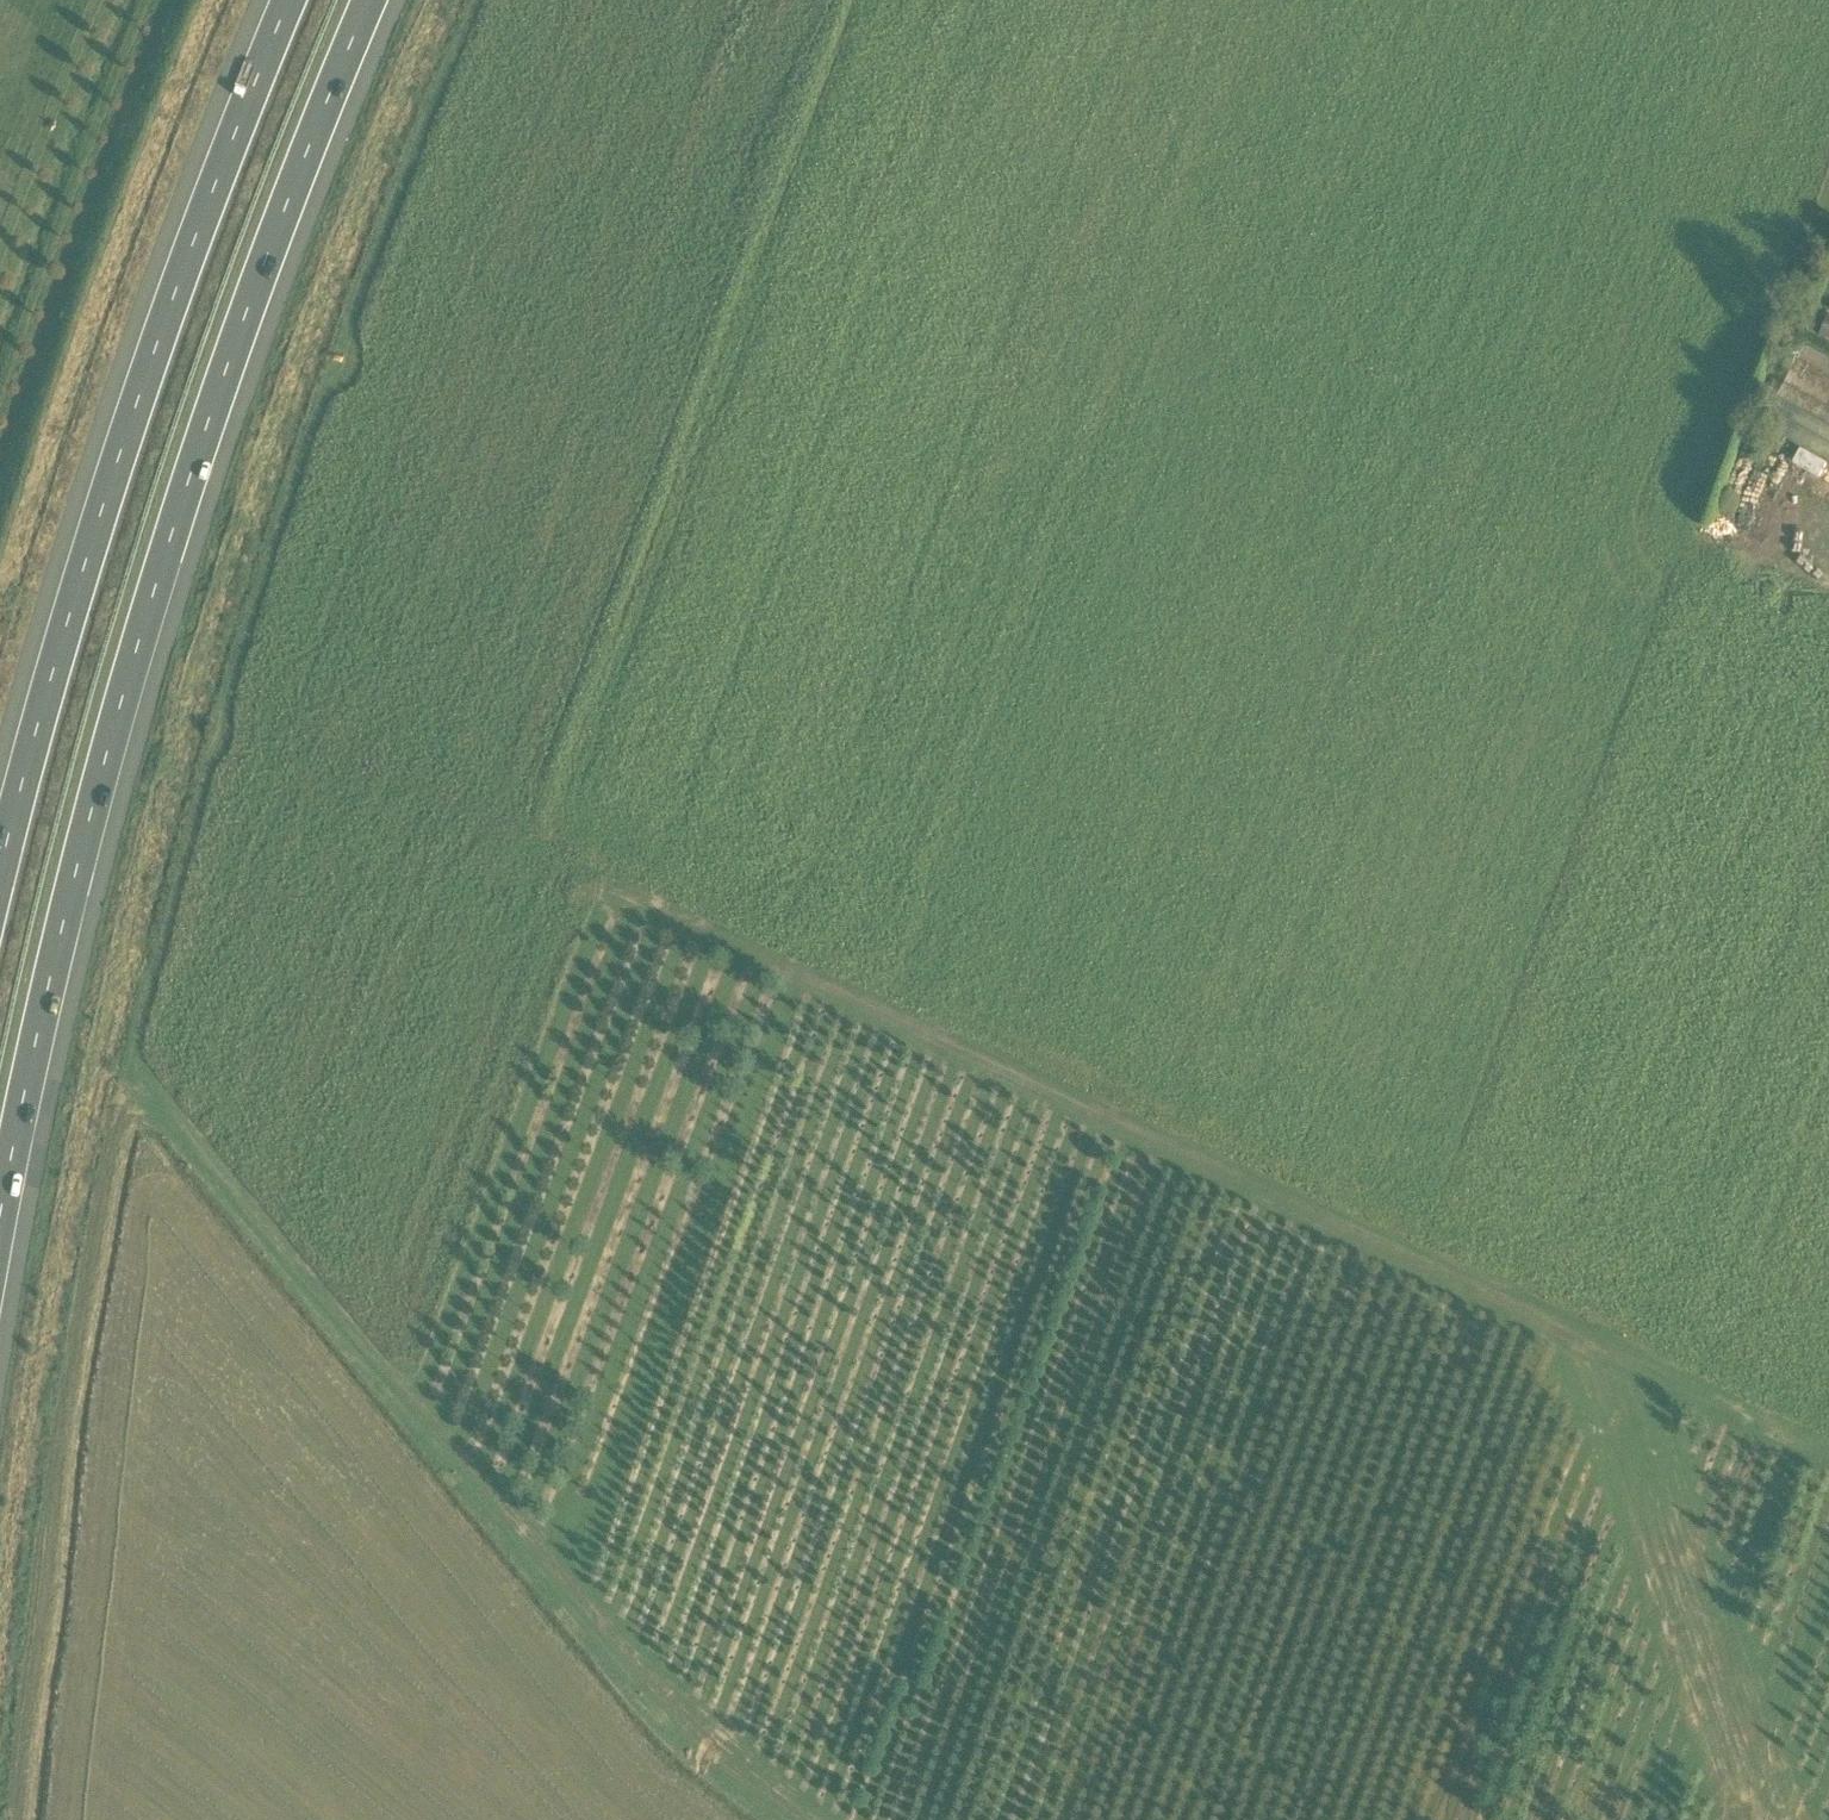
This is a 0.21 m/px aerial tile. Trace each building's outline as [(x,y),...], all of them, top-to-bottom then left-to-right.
[(1819,336),(1828,341),(1828,318),(1827,317),(1819,336)]
